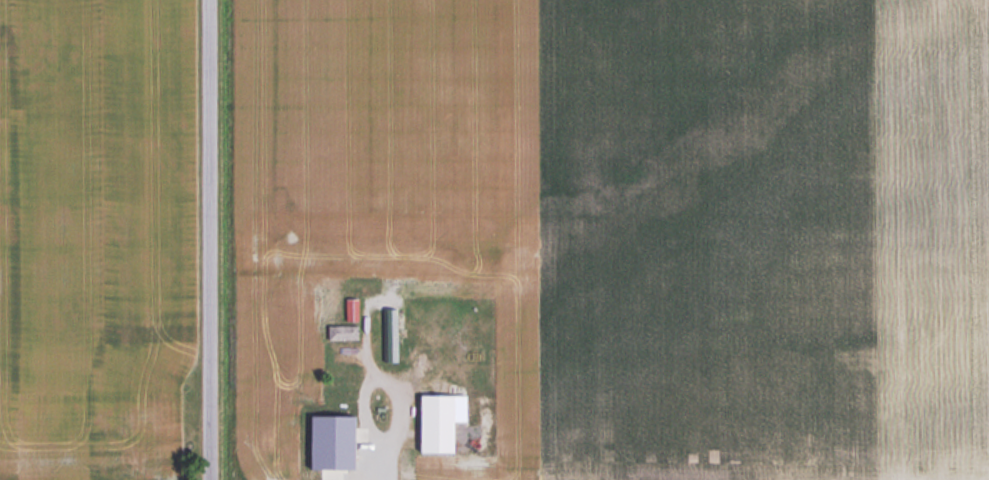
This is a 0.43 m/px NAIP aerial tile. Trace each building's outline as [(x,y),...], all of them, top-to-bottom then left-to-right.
[(396,362),(396,297),(382,297),(382,362),(396,362)] [(356,320),(355,299),(343,299),(344,321),(356,320)] [(357,326),(326,326),(326,339),(357,339),(357,326)] [(414,454),(448,454),(448,422),(463,422),(463,395),(414,395),(414,454)]
